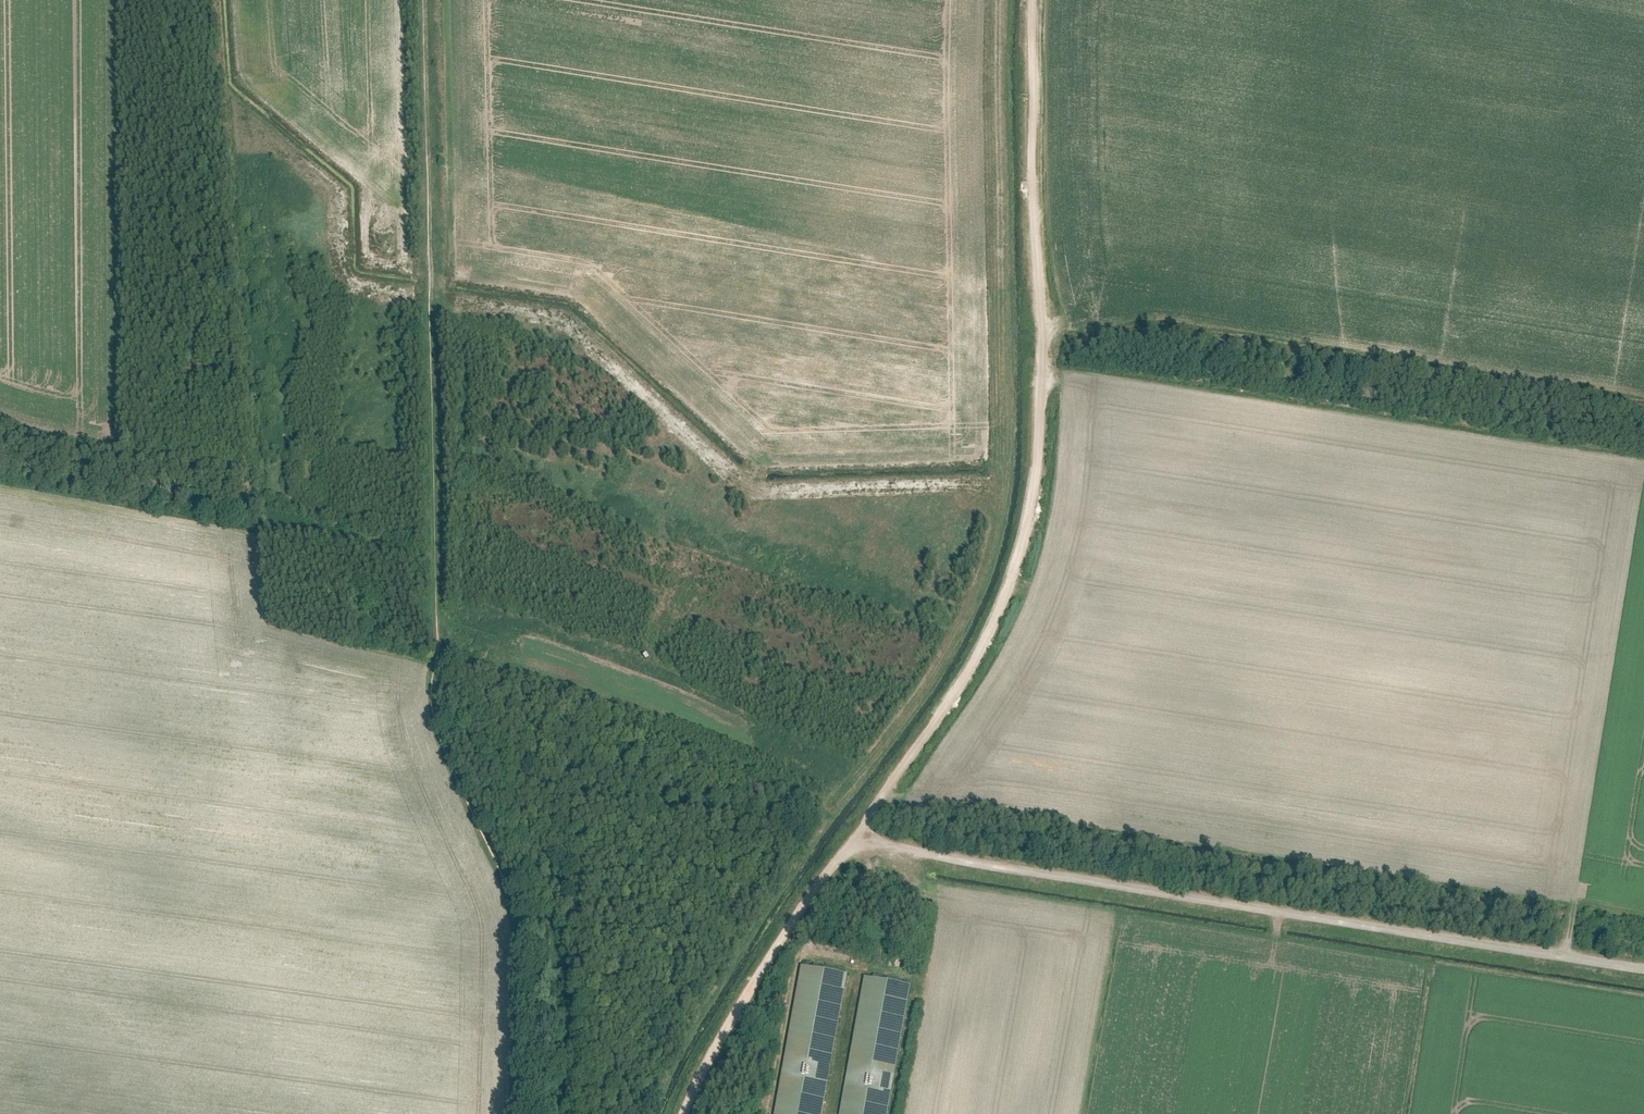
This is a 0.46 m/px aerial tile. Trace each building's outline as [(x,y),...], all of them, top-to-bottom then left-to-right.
[(800,968),(772,1113),(820,1113),(846,976),(800,968)] [(861,980),(837,1113),(884,1113),(907,988),(861,980)]
